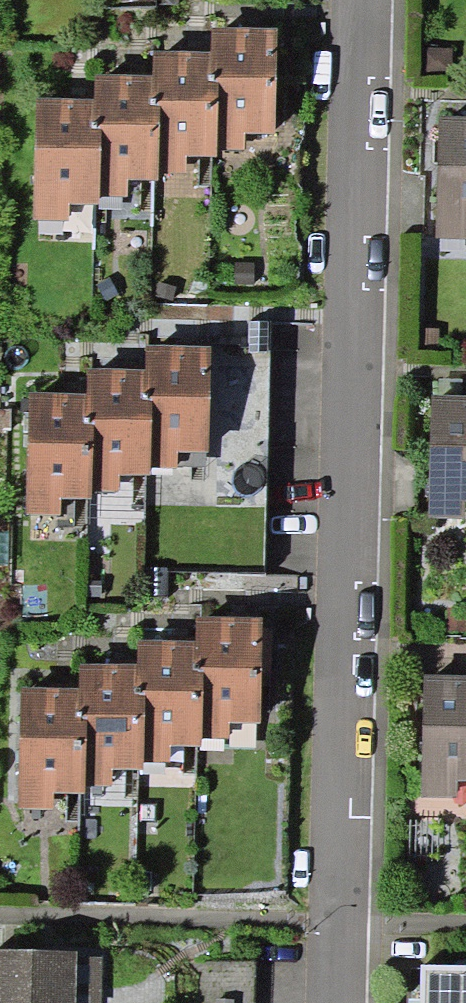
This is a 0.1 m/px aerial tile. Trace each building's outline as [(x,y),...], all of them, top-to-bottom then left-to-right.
[(278,28),(213,26),(212,52),(211,80),(218,80),(216,150),(245,150),(245,133),(275,135),(278,28)] [(211,80),(212,52),(154,50),(154,76),(153,102),(162,102),(160,172),(188,173),(188,156),(216,157),(216,150),(218,80),(211,80)] [(153,102),(154,76),(97,74),(96,101),(95,128),(101,128),(99,197),(129,198),(129,179),(160,180),(160,172),(162,102),(153,102)] [(95,128),(96,101),(38,99),(35,220),(69,221),(70,204),(99,205),(99,197),(101,128),(95,128)] [(437,117),(436,240),(465,240),(465,117),(437,117)] [(210,347),(145,346),(145,370),(145,398),(152,398),(150,467),(178,468),(179,450),(208,451),(210,347)] [(145,398),(145,370),(88,369),(87,394),(87,420),(95,420),(93,491),(120,492),(121,475),(150,476),(150,467),(152,398),(145,398)] [(87,420),(87,394),(29,392),(26,514),(60,515),(60,497),(93,498),(93,491),(95,420),(87,420)] [(432,395),(430,517),(465,518),(465,501),(465,395),(432,395)] [(262,616),(197,614),(197,640),(196,668),(203,668),(201,737),(229,738),(230,722),(259,723),(262,616)] [(196,668),(197,640),(139,638),(138,664),(138,690),(146,690),(144,760),(172,761),(172,744),(201,745),(201,737),(203,668),(196,668)] [(138,690),(138,664),(81,662),(80,689),(80,716),(85,717),(83,785),(113,786),(114,767),(144,768),(144,760),(146,690),(138,690)] [(424,676),(421,796),(457,796),(457,781),(465,781),(465,677),(424,676)] [(80,716),(80,689),(22,687),(19,808),(54,809),(54,793),(83,793),(83,785),(85,717),(80,716)] [(0,950),(0,1002),(76,1002),(78,957),(77,952),(0,950)] [(78,957),(76,1002),(101,1002),(103,958),(78,957)] [(421,964),(421,999),(421,1002),(465,1002),(465,965),(421,964)]
